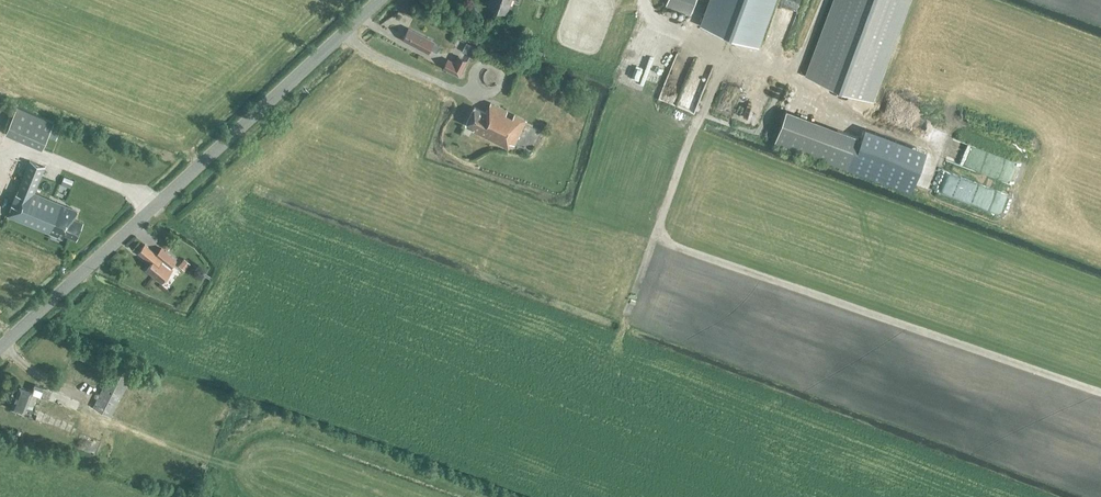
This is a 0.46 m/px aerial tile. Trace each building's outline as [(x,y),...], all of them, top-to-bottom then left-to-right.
[(488,7),(505,12),(509,0),(490,0),(488,7)] [(692,9),(695,0),(667,0),(665,6),(689,15),(692,9)] [(703,26),(791,59),(813,0),(713,0),(703,26)] [(874,101),(912,0),(832,0),(804,75),(874,101)] [(407,28),(402,39),(427,52),(429,48),(436,52),(439,46),(432,42),(432,41),(407,28)] [(465,52),(471,45),(464,40),(459,48),(465,52)] [(442,69),(459,77),(467,60),(457,56),(454,63),(447,59),(442,69)] [(769,140),(844,161),(854,127),(778,105),(785,79),(725,61),(714,99),(723,102),(719,116),(708,113),(706,123),(769,141),(769,140)] [(685,105),(691,107),(703,76),(691,72),(680,99),(686,101),(685,105)] [(485,112),(474,107),(465,124),(474,128),(472,131),(507,148),(510,143),(514,145),(526,120),(514,114),(512,117),(505,114),(507,110),(490,102),(485,112)] [(42,150),(54,122),(17,106),(6,134),(42,150)] [(900,124),(903,112),(879,108),(877,119),(900,124)] [(913,150),(926,153),(934,120),(915,116),(913,126),(910,125),(907,136),(915,138),(913,150)] [(76,239),(83,223),(73,219),(76,212),(33,194),(45,167),(30,161),(8,215),(62,237),(64,234),(76,239)] [(64,177),(61,183),(71,187),(74,181),(64,177)] [(168,238),(162,245),(167,249),(172,241),(168,238)] [(161,249),(157,254),(145,244),(138,252),(150,262),(144,270),(161,283),(172,269),(170,268),(176,260),(161,249)] [(178,266),(183,271),(190,264),(184,259),(178,266)] [(134,369),(116,360),(115,362),(111,360),(107,368),(111,370),(92,407),(110,416),(134,369)] [(31,391),(19,386),(10,407),(23,412),(31,392),(40,396),(44,387),(34,383),(31,391)]
